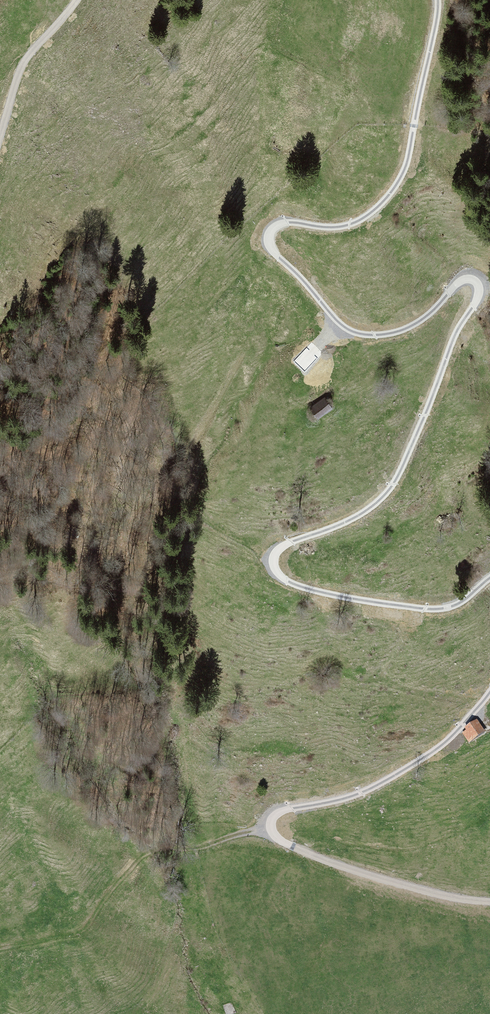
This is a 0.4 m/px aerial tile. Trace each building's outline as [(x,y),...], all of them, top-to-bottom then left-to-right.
[(322,400),(304,412),(312,423),(330,411),(322,400)] [(463,735),(459,738),(464,747),(482,737),(475,724),(462,731),(463,735)]
